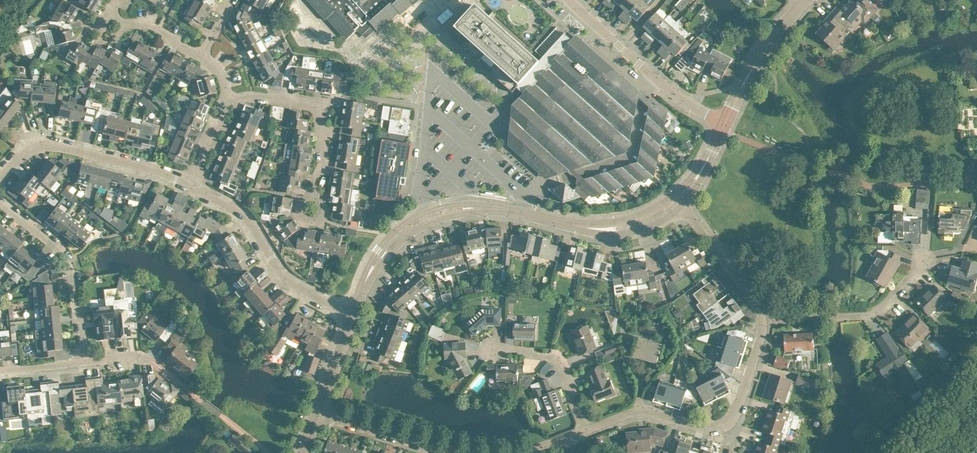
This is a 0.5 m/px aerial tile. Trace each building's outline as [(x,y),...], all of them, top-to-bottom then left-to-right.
[(79,10),(62,0),(61,0),(48,21),(49,21),(60,23),(62,19),(70,24),(74,19),(79,10)] [(86,8),(91,11),(94,13),(95,13),(102,0),(73,0),(73,1),(86,8)] [(189,6),(207,16),(213,7),(212,7),(214,2),(212,0),(193,0),(189,6)] [(252,14),(261,15),(270,0),(246,0),(245,1),(246,1),(241,10),(252,14)] [(325,20),(327,19),(346,40),(357,30),(362,36),(370,29),(368,27),(371,24),(378,32),(400,13),(401,15),(418,0),(307,0),(325,20)] [(621,7),(627,0),(613,0),(607,6),(611,10),(617,3),(621,7)] [(621,7),(625,10),(619,17),(623,21),(641,0),(642,0),(627,0),(621,7)] [(623,21),(627,24),(633,18),(637,21),(650,8),(656,0),(642,0),(641,0),(623,21)] [(676,8),(680,12),(689,3),(690,4),(693,1),(692,0),(683,0),(676,8)] [(831,14),(850,31),(861,18),(864,21),(869,16),(855,3),(851,0),(841,12),(836,8),(831,14)] [(855,3),(869,16),(870,17),(877,23),(880,19),(878,18),(879,17),(874,13),(877,9),(873,5),(877,0),(858,0),(855,3)] [(492,19),(496,15),(493,12),(492,12),(488,16),(477,6),(477,7),(475,5),(455,28),(456,29),(450,37),(512,93),(517,88),(540,63),(539,62),(492,19)] [(189,6),(181,20),(184,21),(190,25),(194,20),(202,25),(207,16),(189,6)] [(234,26),(241,37),(256,29),(250,17),(252,14),(241,10),(240,9),(237,16),(238,16),(237,18),(240,23),(234,26)] [(664,21),(656,13),(643,27),(647,30),(641,37),(646,41),(664,21)] [(850,31),(831,14),(825,20),(827,21),(816,34),(831,46),(836,40),(840,43),(850,31)] [(660,42),(672,28),(677,23),(669,15),(664,21),(646,41),(650,45),(656,38),(660,42)] [(657,52),(662,55),(685,30),(682,27),(684,24),(679,20),(677,23),(672,28),(660,42),(663,45),(657,52)] [(47,23),(29,31),(30,35),(36,33),(37,35),(44,33),(51,31),(55,45),(55,46),(68,42),(75,40),(72,30),(62,32),(60,23),(49,21),(48,21),(47,23)] [(22,25),(16,32),(18,33),(19,34),(29,30),(22,25)] [(256,29),(241,37),(247,48),(262,40),(259,33),(264,31),(262,26),(256,29)] [(685,30),(662,55),(666,59),(672,53),(676,56),(688,42),(685,39),(689,34),(685,30)] [(629,104),(626,104),(624,98),(627,97),(630,85),(576,37),(573,41),(565,34),(566,34),(565,33),(539,62),(540,63),(517,88),(524,95),(521,99),(516,145),(521,149),(547,172),(570,164),(572,156),(579,157),(578,160),(584,165),(626,152),(635,109),(629,104)] [(683,57),(675,66),(682,72),(687,66),(690,67),(689,69),(699,74),(700,71),(702,71),(704,67),(710,55),(704,52),(706,49),(705,47),(701,45),(703,41),(699,39),(687,53),(684,58),(683,57)] [(268,51),(262,40),(247,48),(253,59),(268,51)] [(57,55),(78,67),(78,66),(79,66),(82,61),(87,52),(89,48),(80,43),(75,51),(69,48),(68,42),(55,46),(55,45),(50,47),(51,52),(56,51),(57,55)] [(123,57),(138,65),(148,47),(139,42),(134,50),(129,47),(123,57)] [(104,54),(104,55),(106,51),(97,46),(92,54),(87,52),(82,61),(79,66),(78,66),(78,67),(75,72),(80,74),(86,64),(95,69),(96,69),(96,68),(104,54)] [(157,52),(148,47),(138,65),(151,73),(157,64),(152,61),(157,52)] [(95,69),(93,74),(97,76),(103,66),(112,72),(123,54),(114,49),(109,57),(104,55),(104,54),(96,68),(96,69),(95,69)] [(43,50),(40,57),(46,60),(50,53),(43,50)] [(253,59),(259,71),(274,62),(268,51),(253,59)] [(710,55),(704,67),(711,70),(709,75),(721,81),(724,75),(728,67),(729,64),(732,58),(721,53),(719,56),(711,52),(710,55)] [(159,68),(173,76),(179,67),(184,59),(175,53),(170,62),(164,59),(159,68)] [(187,85),(191,79),(198,67),(189,61),(184,70),(179,67),(173,76),(187,85)] [(334,84),(340,85),(346,86),(348,73),(342,72),(341,74),(331,73),(332,62),(327,61),(325,72),(324,82),(323,82),(322,92),(332,94),(334,84)] [(274,62),(259,71),(265,82),(270,79),(273,84),(275,84),(274,86),(282,87),(284,74),(280,73),(274,62)] [(284,74),(283,80),(297,82),(296,88),(306,90),(309,69),(291,67),(288,66),(284,74)] [(204,71),(198,67),(191,79),(194,81),(199,97),(211,94),(216,92),(211,76),(205,77),(204,73),(203,72),(204,71)] [(325,72),(309,69),(306,90),(322,92),(323,82),(324,82),(325,72)] [(14,79),(13,88),(14,88),(14,91),(19,91),(18,98),(30,99),(32,80),(14,79)] [(30,102),(42,103),(43,87),(37,87),(37,81),(32,80),(30,99),(30,102)] [(43,87),(42,103),(54,104),(56,82),(44,81),(43,87)] [(0,95),(0,105),(13,115),(21,106),(10,97),(11,95),(6,87),(0,95)] [(69,119),(75,98),(70,97),(68,103),(61,101),(60,106),(60,109),(59,108),(58,111),(59,111),(58,116),(69,119)] [(75,98),(69,119),(81,122),(85,107),(78,105),(80,99),(75,98)] [(146,106),(149,103),(144,98),(141,101),(146,106)] [(184,102),(183,109),(185,109),(184,113),(185,113),(184,113),(194,118),(194,117),(201,120),(204,115),(206,116),(210,106),(208,106),(190,98),(189,102),(184,102)] [(345,101),(343,117),(364,121),(366,107),(378,109),(379,103),(357,99),(356,103),(345,101)] [(659,104),(653,99),(649,102),(656,108),(659,104)] [(85,107),(81,122),(92,125),(91,130),(96,132),(102,110),(103,104),(98,102),(98,103),(92,102),(86,101),(85,107)] [(649,102),(648,105),(650,107),(648,116),(664,130),(664,126),(667,128),(671,124),(672,116),(659,104),(656,108),(649,102)] [(153,113),(157,110),(149,103),(146,106),(153,113)] [(6,125),(13,115),(0,105),(0,120),(6,125)] [(389,133),(407,136),(408,130),(408,129),(407,129),(408,126),(409,126),(410,119),(409,119),(411,110),(384,106),(382,119),(390,120),(389,133)] [(258,128),(264,113),(258,110),(255,108),(252,114),(243,110),(239,120),(258,128)] [(113,140),(118,119),(108,117),(109,112),(102,110),(96,132),(102,133),(110,135),(109,139),(113,140)] [(287,128),(291,128),(302,130),(308,131),(309,120),(299,119),(300,113),(290,111),(287,128)] [(203,121),(194,117),(194,118),(184,113),(185,113),(184,113),(177,128),(188,132),(190,127),(199,131),(203,121)] [(647,122),(645,132),(660,145),(662,139),(665,136),(663,134),(664,130),(648,116),(645,120),(647,122)] [(364,121),(343,117),(341,127),(351,129),(350,135),(362,137),(364,121)] [(130,122),(118,119),(113,140),(117,141),(118,137),(126,139),(130,122)] [(244,133),(242,138),(248,141),(252,143),(258,128),(239,120),(235,129),(244,133)] [(141,125),(130,122),(126,139),(133,141),(132,145),(136,146),(141,125)] [(141,125),(136,146),(143,148),(143,146),(148,148),(149,145),(154,146),(154,147),(159,126),(142,122),(141,125)] [(188,132),(177,128),(169,125),(169,124),(165,123),(165,125),(164,129),(168,130),(176,134),(172,143),(191,151),(195,142),(185,138),(188,132)] [(291,128),(289,144),(292,145),(293,145),(303,146),(309,147),(311,137),(301,135),(302,130),(291,128)] [(644,137),(642,147),(657,161),(658,155),(662,151),(659,149),(660,145),(645,132),(642,135),(644,137)] [(242,138),(229,133),(225,142),(234,146),(232,152),(242,156),(248,141),(242,138)] [(366,139),(350,137),(349,143),(339,142),(337,152),(358,155),(360,144),(365,145),(366,139)] [(409,162),(412,144),(406,143),(382,140),(377,173),(382,174),(401,177),(404,178),(406,167),(407,161),(409,162)] [(691,142),(685,146),(687,151),(693,147),(691,142)] [(191,151),(172,143),(165,158),(175,162),(177,157),(186,161),(191,151)] [(284,155),(284,159),(284,160),(290,161),(310,164),(312,154),(302,152),(303,146),(293,145),(292,145),(291,156),(284,155)] [(640,153),(638,163),(654,177),(655,170),(658,167),(656,165),(657,161),(642,147),(638,151),(640,153)] [(235,171),(242,156),(232,152),(229,157),(220,153),(216,163),(235,171)] [(356,166),(358,155),(337,152),(336,162),(346,163),(345,169),(361,172),(361,166),(356,166)] [(56,181),(63,173),(66,176),(70,171),(74,174),(77,163),(60,159),(59,161),(56,159),(50,159),(41,169),(56,181)] [(253,161),(250,169),(258,172),(260,164),(256,162),(253,161)] [(309,174),(310,164),(290,161),(288,176),(287,177),(298,178),(299,172),(309,174)] [(238,186),(230,183),(235,171),(216,163),(212,172),(221,176),(219,182),(222,183),(219,188),(234,196),(238,186)] [(626,164),(623,168),(638,182),(642,180),(645,182),(648,179),(650,178),(655,182),(657,182),(658,181),(654,177),(638,163),(628,166),(626,164)] [(85,193),(87,185),(92,167),(81,164),(76,182),(80,183),(79,189),(81,192),(85,193)] [(87,185),(98,188),(102,170),(92,167),(87,185)] [(608,173),(623,187),(627,185),(629,187),(633,184),(638,182),(623,168),(613,171),(611,169),(608,173)] [(41,184),(45,187),(49,190),(56,181),(41,169),(35,178),(42,183),(41,184)] [(113,172),(102,170),(98,188),(108,190),(113,172)] [(334,170),(332,186),(352,189),(354,179),(359,180),(360,174),(334,170)] [(39,195),(45,187),(41,184),(42,183),(35,178),(27,172),(20,180),(35,192),(39,195)] [(117,197),(118,193),(119,193),(122,179),(123,179),(124,175),(113,172),(108,190),(107,194),(117,197)] [(593,177),(593,178),(608,192),(611,191),(616,195),(622,189),(620,188),(623,187),(608,173),(598,176),(596,174),(593,177)] [(382,174),(381,180),(379,180),(377,197),(376,198),(390,200),(396,201),(397,201),(399,201),(401,191),(399,190),(401,177),(382,174)] [(302,178),(298,178),(287,177),(288,176),(282,175),(279,191),(290,193),(291,187),(300,189),(302,178)] [(578,182),(577,183),(579,184),(577,185),(589,196),(590,195),(593,197),(597,195),(599,197),(602,193),(608,192),(593,178),(593,177),(583,181),(581,179),(578,182)] [(133,181),(123,179),(122,179),(119,193),(118,193),(117,197),(128,199),(133,181)] [(17,199),(28,208),(32,202),(29,200),(35,192),(20,180),(14,189),(11,187),(7,192),(17,199)] [(141,192),(145,194),(148,188),(151,182),(144,180),(143,184),(133,181),(128,199),(139,202),(141,192)] [(563,203),(581,197),(585,201),(589,196),(577,185),(573,190),(566,184),(548,189),(563,203)] [(332,186),(330,196),(334,197),(333,202),(339,203),(339,204),(354,206),(355,207),(356,201),(351,200),(352,189),(332,186)] [(917,189),(916,203),(928,203),(929,191),(928,189),(917,189)] [(184,195),(178,192),(174,201),(175,201),(173,205),(167,203),(169,199),(166,203),(159,217),(158,216),(155,223),(156,224),(155,226),(165,231),(184,195)] [(149,198),(139,215),(155,223),(158,216),(159,217),(166,203),(169,199),(157,194),(154,201),(149,198)] [(184,195),(167,226),(174,230),(172,235),(175,237),(187,215),(186,214),(190,207),(191,208),(191,207),(188,205),(185,206),(184,204),(188,197),(184,195)] [(292,209),(293,199),(273,196),(270,216),(262,215),(262,219),(269,220),(269,221),(280,218),(282,208),(292,209)] [(337,220),(346,221),(351,222),(352,216),(354,216),(355,207),(354,206),(339,204),(339,203),(333,202),(332,213),(338,214),(337,220)] [(56,207),(45,221),(54,228),(65,214),(56,207)] [(197,221),(197,220),(192,218),(196,210),(191,208),(190,207),(186,214),(187,215),(175,237),(177,239),(181,233),(188,237),(197,221)] [(40,221),(47,212),(43,209),(36,218),(40,221)] [(939,213),(938,228),(944,229),(944,236),(953,237),(953,233),(959,233),(960,229),(964,230),(966,226),(972,214),(971,211),(965,210),(952,209),(952,213),(939,213)] [(920,244),(921,219),(912,219),(912,222),(903,222),(904,212),(894,212),(894,211),(889,210),(889,214),(876,214),(875,222),(883,222),(883,232),(893,232),(893,241),(898,241),(899,238),(903,238),(903,241),(911,241),(911,244),(920,244)] [(74,220),(65,214),(54,228),(62,235),(74,220)] [(210,232),(214,234),(221,225),(207,217),(205,220),(199,217),(197,220),(197,221),(188,237),(186,241),(192,244),(195,237),(201,240),(203,241),(206,240),(210,232)] [(112,219),(109,222),(114,227),(116,228),(119,224),(122,221),(119,218),(118,219),(116,222),(112,219)] [(284,241),(294,233),(300,229),(294,220),(286,226),(280,218),(269,221),(284,241)] [(74,220),(62,235),(71,241),(82,227),(74,220)] [(229,236),(221,225),(214,234),(219,242),(216,244),(220,251),(217,253),(209,258),(213,265),(219,259),(220,258),(240,246),(232,234),(229,236)] [(86,244),(87,244),(88,243),(90,242),(91,241),(93,240),(94,239),(96,238),(101,237),(99,231),(95,228),(87,230),(82,227),(71,241),(79,248),(84,242),(86,243),(86,244)] [(488,246),(487,229),(480,231),(480,229),(478,229),(477,228),(473,228),(473,231),(465,232),(467,240),(463,241),(464,244),(466,252),(472,250),(473,254),(485,251),(484,247),(488,246)] [(501,228),(487,229),(488,246),(489,254),(501,253),(500,247),(502,247),(501,228)] [(298,238),(294,233),(284,241),(289,247),(297,249),(313,251),(313,249),(315,241),(316,231),(306,229),(305,239),(298,238)] [(5,230),(0,236),(0,250),(1,251),(0,252),(0,254),(14,236),(5,230)] [(313,251),(312,257),(328,259),(329,254),(332,234),(332,233),(322,232),(321,242),(315,241),(313,249),(313,251)] [(339,261),(344,262),(346,254),(347,246),(341,245),(342,235),(332,233),(332,234),(329,254),(340,256),(339,261)] [(511,243),(511,249),(532,254),(533,254),(537,237),(523,234),(522,238),(513,235),(511,235),(511,243)] [(8,260),(10,257),(11,257),(20,246),(22,243),(14,236),(0,254),(8,260)] [(533,254),(532,254),(532,255),(558,261),(559,254),(560,252),(561,252),(561,251),(560,251),(561,248),(554,246),(553,248),(548,247),(550,240),(546,239),(544,238),(543,239),(537,237),(533,254)] [(185,242),(182,249),(186,252),(190,245),(185,242)] [(449,244),(455,266),(457,273),(468,270),(466,262),(464,263),(460,245),(453,246),(452,243),(449,244)] [(687,243),(682,246),(682,245),(678,247),(678,248),(676,249),(687,267),(697,262),(700,267),(706,263),(703,258),(700,253),(695,256),(687,243)] [(448,281),(447,276),(440,250),(438,244),(432,245),(432,248),(429,249),(435,271),(436,275),(438,274),(438,276),(446,281),(448,281)] [(457,273),(455,266),(449,244),(445,244),(446,248),(440,250),(447,276),(457,274),(457,273)] [(28,253),(20,246),(11,257),(10,257),(8,260),(8,261),(4,266),(13,273),(14,270),(28,253)] [(247,258),(240,246),(220,258),(223,263),(226,261),(230,268),(233,266),(237,273),(247,267),(243,260),(247,258)] [(575,273),(576,268),(583,270),(584,267),(588,253),(582,252),(582,249),(571,246),(568,256),(559,254),(558,261),(556,270),(564,272),(573,274),(575,273)] [(416,253),(416,255),(413,256),(418,266),(423,265),(425,273),(435,271),(429,249),(425,250),(425,247),(418,249),(419,252),(416,253)] [(668,271),(662,273),(664,278),(670,276),(674,282),(679,279),(676,273),(687,267),(676,249),(675,250),(674,249),(670,251),(671,252),(666,255),(673,268),(668,271)] [(31,250),(28,253),(14,270),(28,281),(35,277),(34,275),(42,266),(36,261),(39,256),(31,250)] [(878,250),(871,263),(874,264),(867,276),(886,287),(899,264),(896,262),(899,256),(889,250),(878,250)] [(583,270),(582,272),(598,276),(614,281),(613,273),(612,264),(609,263),(609,264),(602,262),(604,255),(591,252),(590,254),(588,253),(583,270)] [(409,264),(405,268),(409,273),(407,275),(422,292),(426,297),(434,290),(416,269),(418,266),(413,256),(412,256),(407,261),(409,264)] [(636,264),(634,264),(637,285),(649,283),(650,289),(657,288),(656,281),(664,278),(662,273),(655,276),(649,277),(646,262),(641,263),(641,262),(636,263),(636,264)] [(964,262),(962,271),(952,268),(948,282),(962,286),(961,287),(974,291),(976,283),(976,266),(964,262)] [(623,272),(613,273),(614,281),(615,295),(626,293),(626,287),(637,285),(634,264),(632,264),(632,263),(627,264),(627,265),(622,266),(623,272)] [(252,276),(247,271),(234,281),(240,288),(234,292),(239,298),(243,294),(256,282),(257,282),(266,274),(267,274),(261,267),(252,276)] [(38,277),(30,282),(30,288),(32,288),(33,298),(52,296),(51,285),(49,285),(47,270),(37,276),(38,277)] [(718,302),(718,301),(712,294),(719,289),(721,292),(725,288),(717,277),(716,277),(713,272),(702,281),(705,285),(693,294),(700,303),(696,305),(703,313),(718,302)] [(243,294),(248,299),(243,303),(248,309),(265,294),(260,289),(271,280),(266,274),(257,282),(256,282),(243,294)] [(415,299),(422,292),(407,275),(405,278),(403,275),(397,280),(402,285),(415,299)] [(395,286),(392,289),(407,306),(415,299),(402,285),(397,280),(402,285),(397,289),(395,286)] [(485,283),(474,284),(476,293),(486,291),(485,283)] [(915,300),(915,301),(929,315),(946,297),(933,286),(917,302),(915,300)] [(472,287),(464,289),(466,295),(474,293),(472,287)] [(265,294),(248,309),(252,314),(257,310),(262,315),(263,314),(274,305),(273,304),(276,301),(284,294),(284,293),(280,289),(269,299),(265,294)] [(399,313),(407,306),(392,289),(389,291),(392,294),(387,299),(386,298),(381,303),(390,310),(394,307),(399,313)] [(953,291),(948,299),(959,306),(964,299),(953,291)] [(263,314),(270,322),(263,328),(273,339),(276,336),(281,327),(277,322),(285,315),(279,308),(290,299),(284,293),(284,294),(276,301),(273,304),(274,305),(263,314)] [(53,307),(53,306),(52,296),(33,298),(34,309),(38,309),(39,309),(39,308),(53,307)] [(741,310),(733,298),(728,302),(730,304),(724,309),(718,302),(703,313),(709,321),(711,329),(718,327),(730,318),(733,323),(745,315),(741,310)] [(113,304),(113,306),(116,336),(116,338),(130,336),(129,329),(137,328),(136,323),(136,321),(135,317),(129,317),(128,311),(127,311),(126,300),(114,301),(113,304)] [(159,337),(165,342),(176,328),(183,319),(177,314),(167,327),(153,316),(160,308),(153,303),(138,321),(143,326),(142,327),(143,328),(141,330),(155,341),(159,337)] [(389,314),(390,310),(381,303),(377,310),(389,314)] [(34,309),(33,309),(35,319),(39,319),(58,317),(57,306),(53,306),(53,307),(39,308),(39,309),(34,309)] [(116,336),(113,306),(93,308),(94,321),(96,321),(97,326),(96,327),(97,340),(109,338),(109,337),(116,336)] [(435,308),(428,314),(432,318),(439,312),(435,308)] [(466,325),(463,327),(472,336),(474,334),(475,336),(488,324),(500,325),(501,309),(482,308),(464,323),(466,325)] [(678,308),(673,313),(678,319),(683,315),(678,308)] [(606,311),(605,311),(615,337),(619,313),(615,312),(613,312),(606,311)] [(930,330),(913,313),(908,318),(910,320),(906,325),(905,324),(895,334),(910,348),(919,339),(920,340),(930,330)] [(409,321),(392,314),(389,321),(386,319),(384,323),(406,331),(409,321)] [(273,339),(267,349),(270,351),(272,353),(276,355),(285,342),(287,340),(288,337),(292,339),(295,334),(302,338),(309,324),(310,324),(311,322),(296,315),(292,323),(290,322),(287,327),(283,335),(281,339),(276,336),(273,339)] [(426,315),(422,322),(427,325),(431,318),(426,315)] [(60,328),(58,317),(39,319),(40,330),(60,328)] [(402,340),(406,331),(384,323),(383,325),(381,324),(378,331),(402,340)] [(302,338),(301,340),(308,344),(305,349),(309,351),(308,355),(303,370),(313,374),(318,359),(312,357),(314,354),(318,345),(321,341),(321,340),(320,340),(319,339),(323,331),(310,324),(309,324),(302,338)] [(432,324),(427,335),(440,341),(445,330),(432,324)] [(514,340),(535,340),(535,324),(514,324),(514,340)] [(587,326),(569,333),(569,334),(572,333),(580,355),(596,349),(587,326)] [(60,328),(40,330),(35,330),(36,341),(61,338),(60,328)] [(165,342),(161,347),(170,355),(165,362),(167,363),(167,362),(171,365),(170,366),(185,378),(196,365),(182,353),(175,348),(180,343),(185,336),(176,328),(165,342)] [(722,348),(744,355),(746,347),(748,342),(748,341),(745,340),(744,340),(746,333),(741,332),(741,331),(736,330),(728,331),(726,337),(724,336),(721,345),(723,346),(722,348)] [(10,345),(8,331),(0,332),(0,348),(1,357),(11,355),(11,356),(18,355),(16,344),(10,345)] [(402,340),(378,331),(376,338),(378,339),(377,342),(398,350),(402,340)] [(939,331),(934,336),(943,344),(948,340),(939,331)] [(814,350),(813,333),(784,335),(784,345),(781,344),(782,343),(781,342),(773,366),(787,371),(790,360),(784,358),(787,351),(814,350)] [(889,356),(877,365),(883,374),(890,369),(892,373),(908,397),(910,395),(914,402),(923,395),(916,384),(902,364),(908,360),(900,349),(899,350),(889,335),(878,342),(886,353),(887,352),(889,356)] [(36,341),(37,352),(40,352),(40,358),(54,356),(53,350),(62,349),(61,338),(36,341)] [(639,338),(633,357),(656,364),(662,344),(639,338)] [(395,360),(398,350),(377,342),(376,345),(379,347),(374,360),(382,363),(385,356),(395,360)] [(465,357),(465,343),(445,345),(446,359),(448,358),(459,379),(471,373),(464,357),(465,357)] [(607,355),(620,350),(618,343),(605,348),(607,355)] [(686,344),(685,344),(690,353),(695,350),(686,344)] [(955,347),(950,352),(955,357),(960,352),(955,347)] [(739,368),(744,355),(722,348),(718,362),(717,361),(715,365),(720,368),(731,377),(735,367),(739,368)] [(267,349),(262,357),(266,359),(270,351),(267,349)] [(358,367),(364,369),(366,363),(360,361),(358,367)] [(372,366),(366,363),(364,369),(364,370),(370,372),(372,366)] [(545,363),(540,370),(545,374),(550,368),(545,363)] [(485,365),(480,373),(488,373),(496,373),(497,383),(518,382),(518,373),(524,372),(524,365),(518,366),(518,364),(487,365),(485,365)] [(602,366),(587,371),(593,386),(590,387),(596,401),(606,397),(615,394),(613,389),(609,380),(607,381),(602,366)] [(720,368),(706,375),(708,379),(718,399),(726,395),(730,393),(729,390),(726,384),(735,380),(731,377),(720,368)] [(154,374),(141,375),(143,388),(148,392),(146,393),(152,398),(148,404),(160,414),(178,391),(171,384),(168,388),(164,385),(165,384),(158,378),(156,381),(155,381),(154,374)] [(791,381),(771,374),(768,382),(769,382),(768,388),(766,388),(763,396),(782,402),(786,388),(789,389),(791,381)] [(129,379),(118,381),(118,382),(121,402),(134,401),(144,400),(143,388),(141,375),(133,376),(134,379),(129,379)] [(815,389),(818,381),(800,375),(797,383),(815,389)] [(531,378),(531,376),(523,376),(523,379),(520,379),(521,390),(531,378)] [(85,384),(71,386),(74,406),(75,416),(89,414),(89,412),(98,411),(98,409),(97,405),(94,377),(85,378),(85,384)] [(101,377),(94,377),(97,405),(104,404),(104,406),(121,404),(121,402),(118,382),(102,384),(101,377)] [(543,388),(531,393),(533,399),(540,396),(549,420),(566,414),(557,390),(552,392),(547,379),(540,382),(543,388)] [(690,385),(691,392),(693,403),(701,398),(704,403),(705,406),(706,405),(710,403),(718,399),(708,379),(696,386),(694,383),(690,385)] [(673,385),(660,380),(657,388),(652,386),(649,390),(656,393),(654,399),(653,402),(658,403),(666,406),(673,385)] [(65,407),(74,406),(71,386),(59,387),(58,381),(47,383),(51,416),(61,415),(60,403),(57,403),(56,397),(64,396),(65,407)] [(36,390),(24,391),(27,413),(27,414),(37,412),(38,417),(51,416),(47,383),(40,384),(41,391),(36,392),(36,390)] [(8,400),(1,401),(3,420),(11,419),(10,415),(19,414),(19,418),(27,417),(27,414),(27,413),(24,391),(24,385),(6,387),(8,400)] [(673,385),(666,406),(675,409),(679,410),(680,410),(681,408),(683,401),(693,405),(693,403),(691,392),(687,390),(687,389),(673,385)] [(184,392),(181,396),(188,402),(191,398),(184,392)] [(769,410),(766,421),(791,429),(796,412),(778,406),(776,412),(769,410)] [(785,445),(789,433),(791,429),(766,421),(762,432),(769,434),(767,439),(781,444),(785,445)] [(663,446),(667,433),(667,432),(654,428),(646,429),(646,431),(627,433),(628,450),(637,449),(638,452),(651,451),(650,443),(652,442),(663,446)] [(234,435),(229,441),(238,448),(242,442),(234,435)] [(670,452),(689,452),(691,445),(693,440),(685,438),(681,437),(680,439),(675,437),(670,451),(670,452)] [(755,452),(778,452),(781,444),(767,439),(765,444),(759,442),(755,452)] [(328,441),(325,452),(336,452),(339,444),(328,441)] [(706,445),(700,443),(698,449),(691,447),(692,445),(691,445),(689,452),(704,452),(706,445)] [(336,452),(348,452),(350,448),(339,444),(336,452)]
